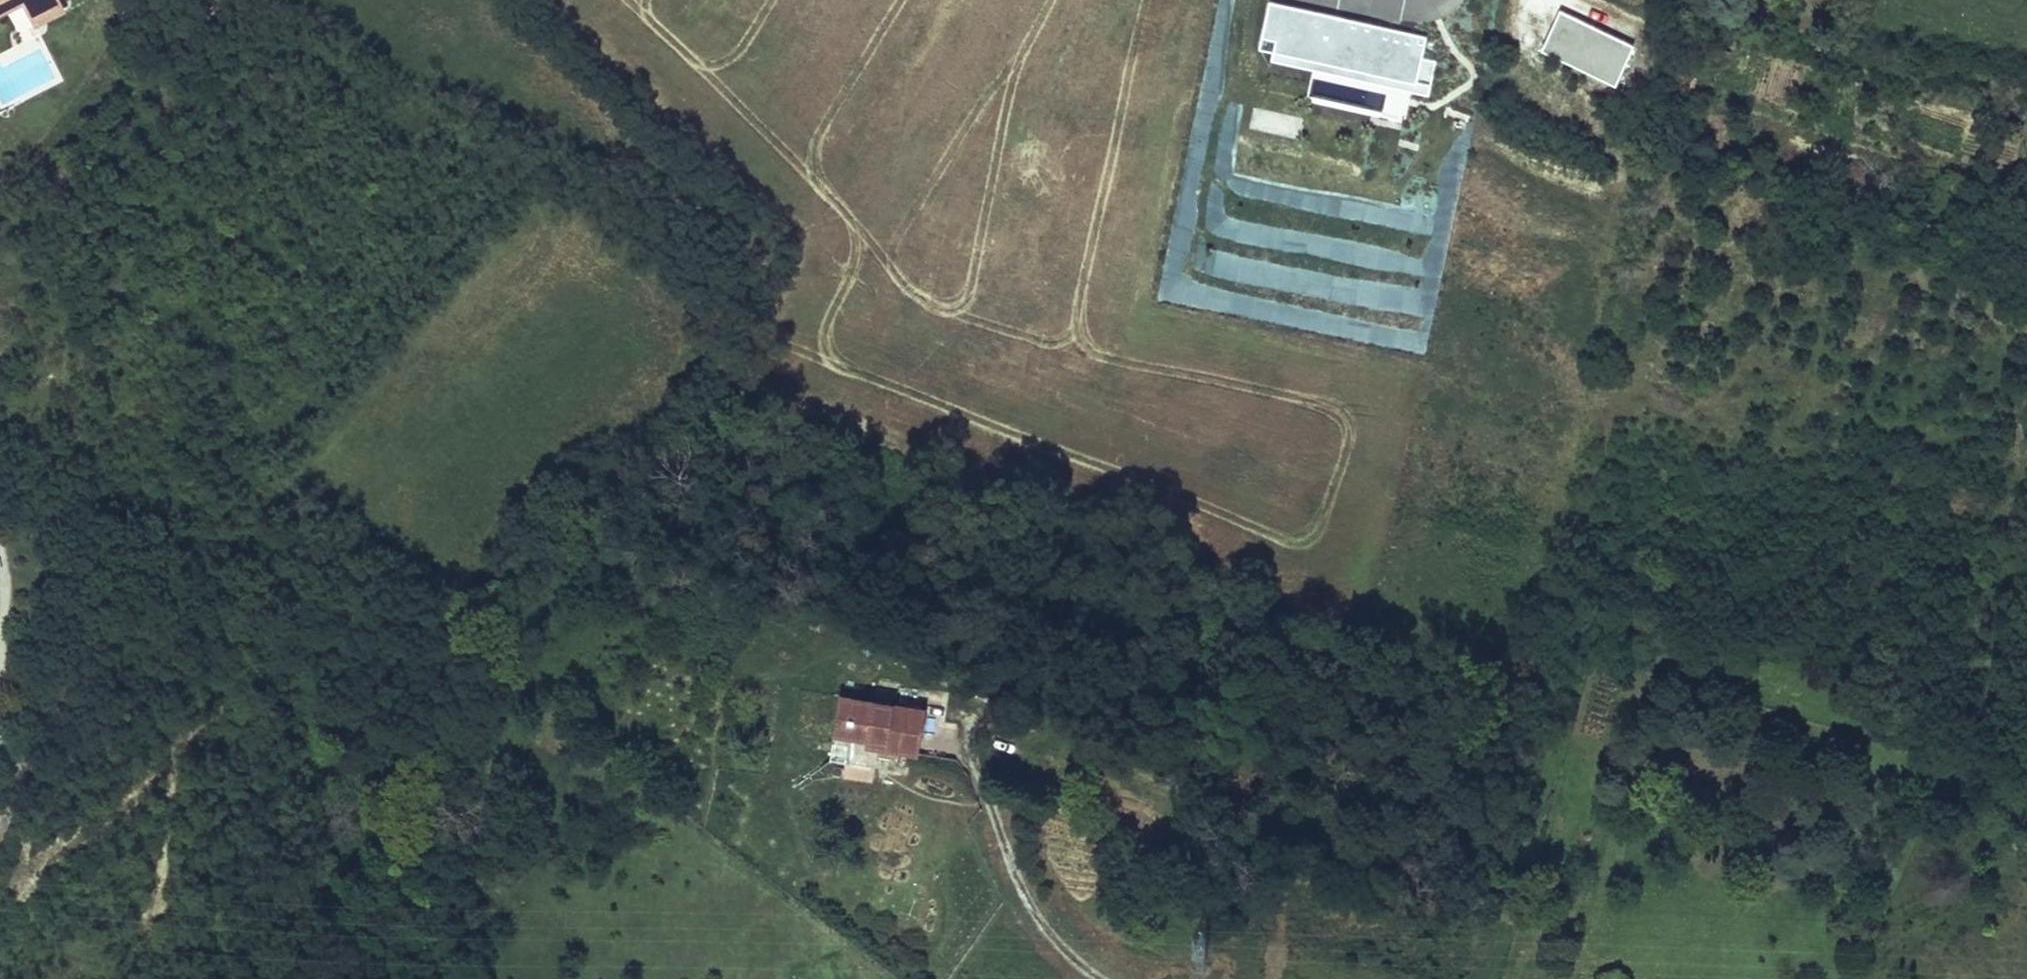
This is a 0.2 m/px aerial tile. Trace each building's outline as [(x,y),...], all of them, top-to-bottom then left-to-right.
[(48,0),(0,0),(0,19),(26,6),(32,18),(52,8),(48,0)] [(32,18),(38,29),(66,15),(58,0),(48,0),(52,8),(32,18)] [(1426,36),(1270,0),(1259,45),(1270,47),(1267,59),(1432,97),(1435,86),(1440,63),(1422,58),(1421,58),(1426,36)] [(848,725),(855,688),(842,685),(835,723),(848,725)] [(913,749),(922,700),(855,688),(848,725),(867,729),(883,732),(881,743),(913,749)] [(883,732),(867,729),(865,740),(881,743),(883,732)]
